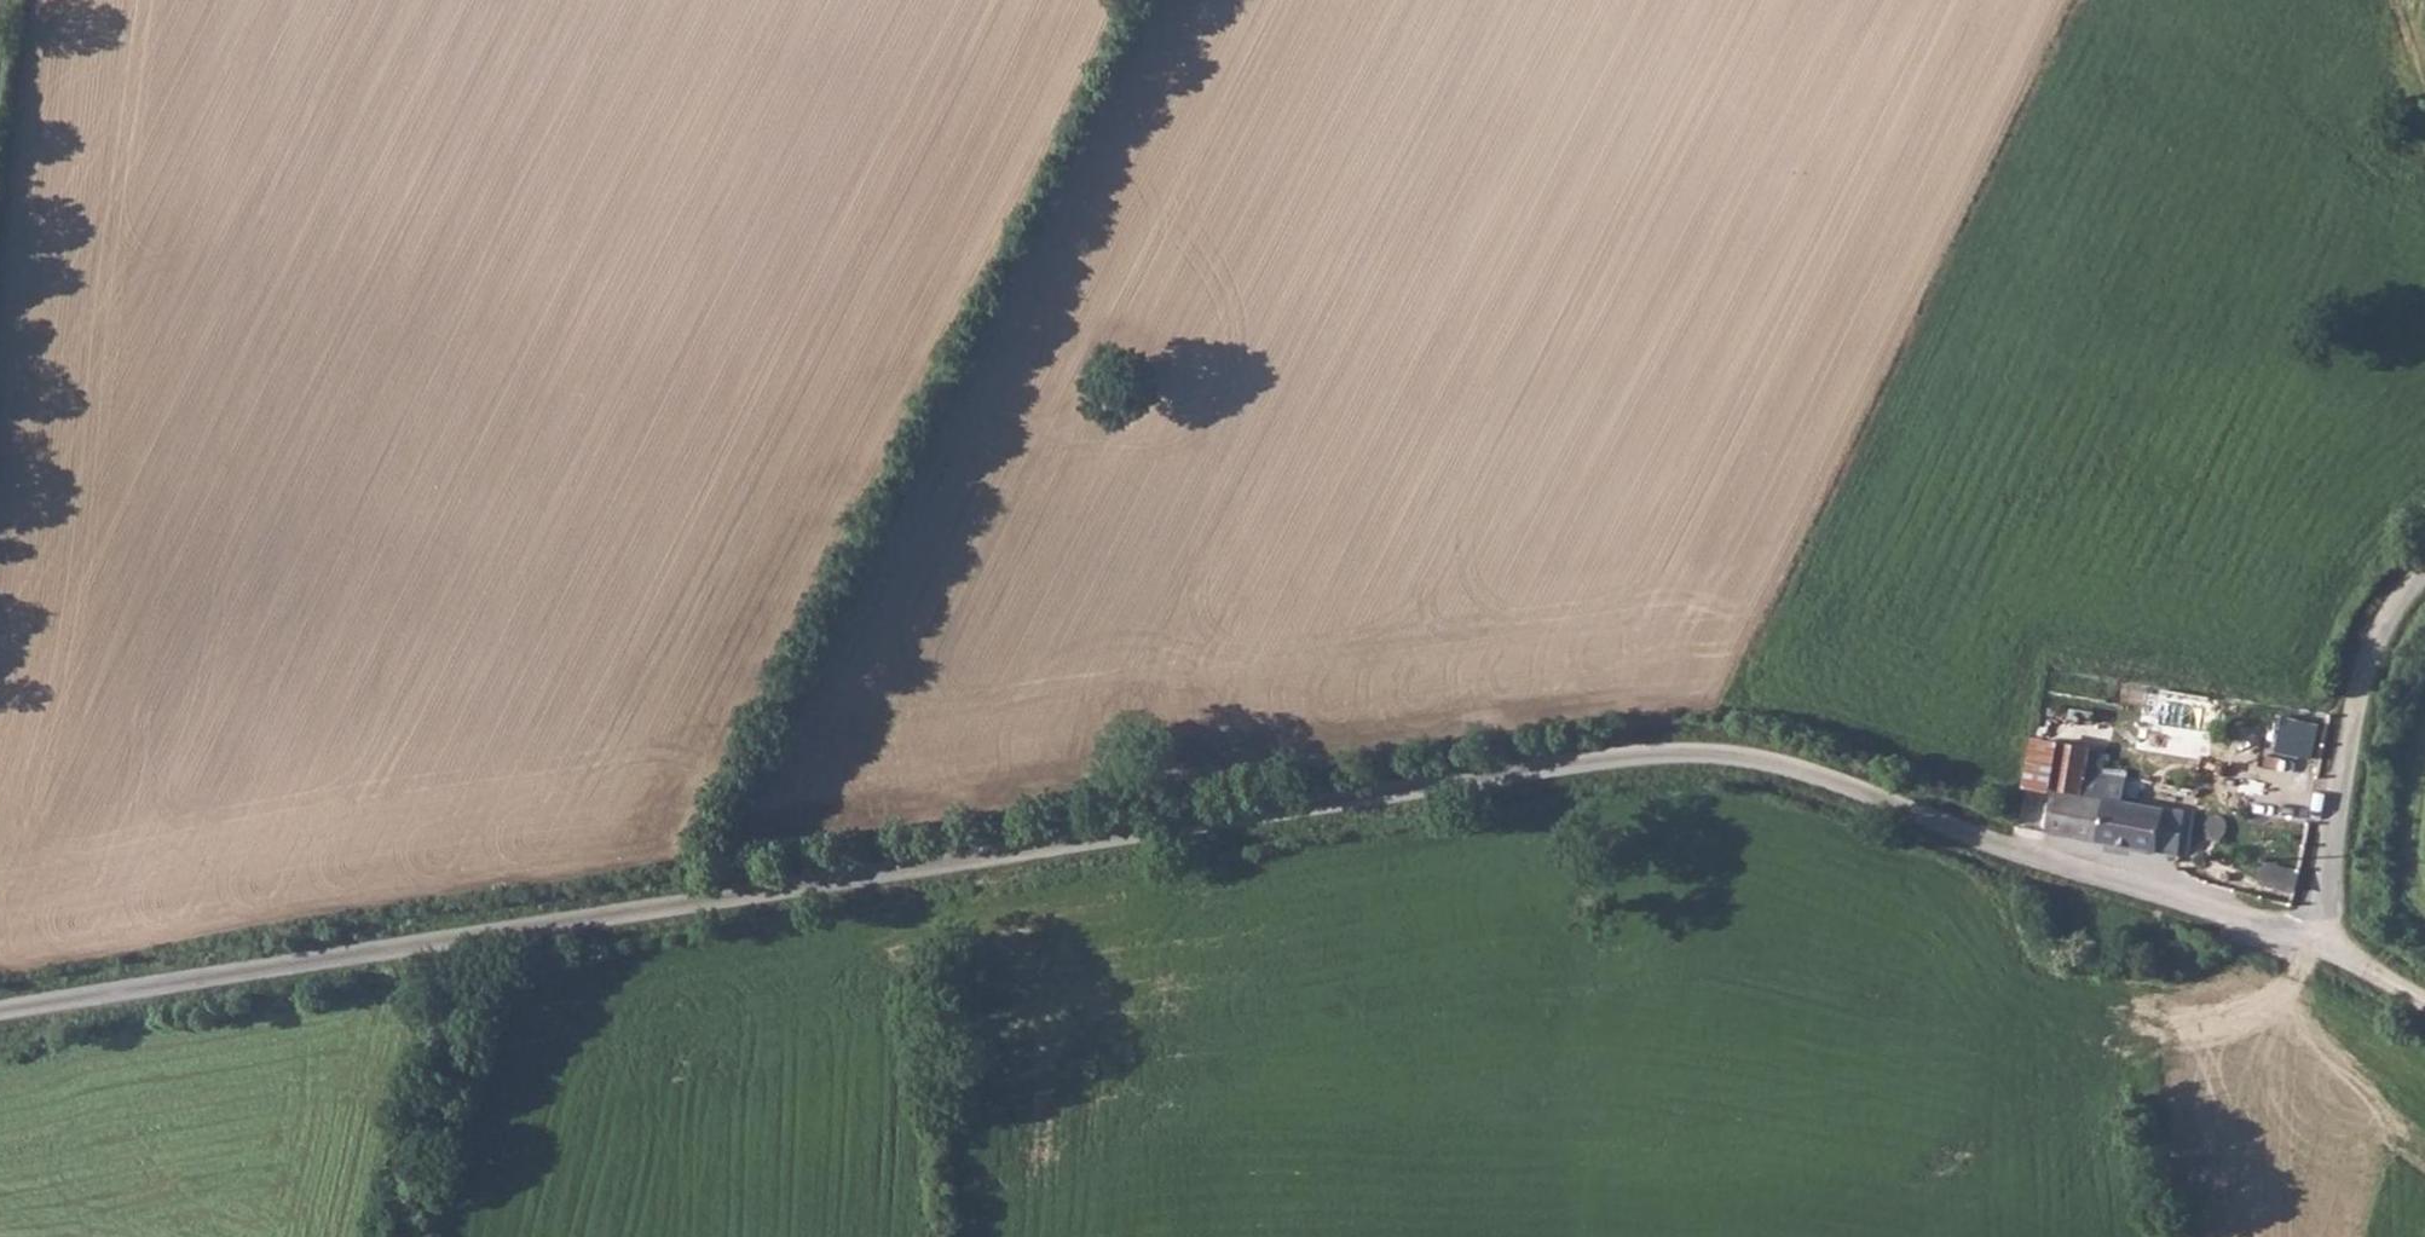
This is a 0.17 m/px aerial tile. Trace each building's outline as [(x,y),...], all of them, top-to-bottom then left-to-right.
[(2281,715),(2273,751),(2314,759),(2322,724),(2281,715)] [(2046,792),(2040,829),(2121,846),(2128,812),(2112,808),(2114,784),(2088,780),(2078,778),(2074,798),(2046,792)] [(2154,853),(2168,855),(2175,820),(2128,812),(2121,846),(2154,853)] [(2203,851),(2225,845),(2224,830),(2204,826),(2203,851)] [(2255,897),(2286,905),(2296,871),(2264,864),(2255,897)]
